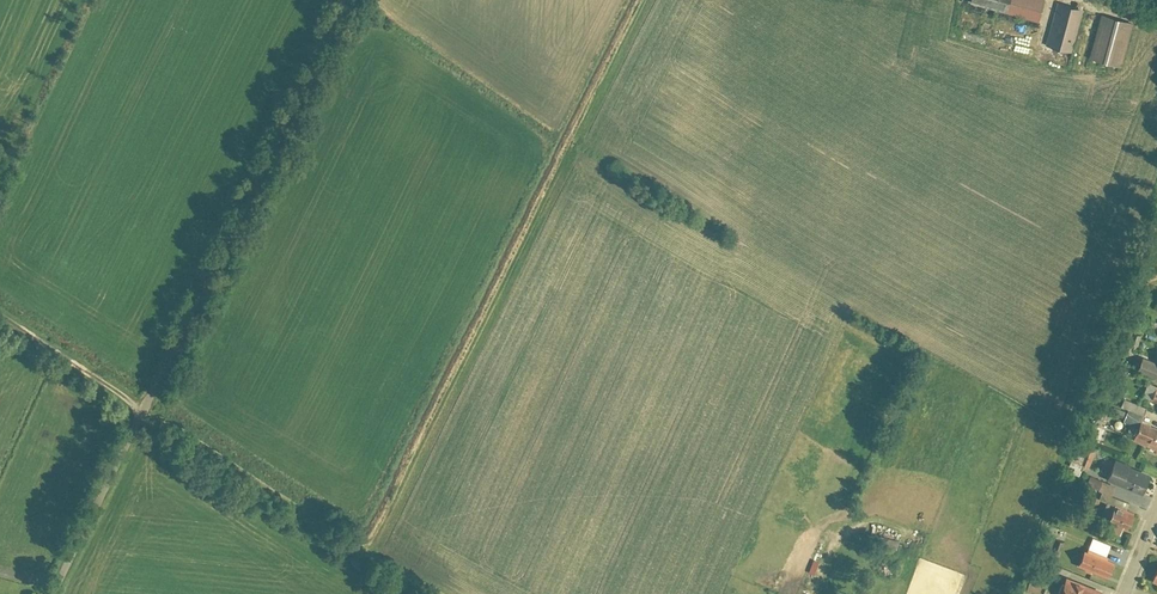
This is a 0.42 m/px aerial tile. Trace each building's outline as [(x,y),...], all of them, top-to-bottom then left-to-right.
[(964,3),(1002,14),(1006,0),(964,0),(964,3)] [(1053,5),(1041,48),(1068,55),(1080,13),(1053,5)] [(1099,16),(1085,60),(1116,70),(1130,26),(1099,16)] [(1143,332),(1154,336),(1156,329),(1156,323),(1148,319),(1143,332)] [(1156,365),(1142,359),(1136,372),(1155,381),(1156,375),(1156,363),(1156,365)] [(1153,416),(1156,418),(1156,387),(1149,404),(1156,407),(1153,416)] [(1143,409),(1124,401),(1117,419),(1136,427),(1143,409)] [(1131,443),(1156,453),(1156,433),(1138,426),(1131,443)] [(1106,463),(1100,480),(1137,494),(1144,477),(1106,463)] [(1106,504),(1098,521),(1122,533),(1130,515),(1106,504)] [(1051,538),(1045,555),(1060,560),(1065,543),(1051,538)] [(1079,553),(1073,571),(1104,583),(1110,566),(1079,553)] [(1146,581),(1156,585),(1156,565),(1152,563),(1146,581)] [(1044,591),(1047,581),(1035,578),(1032,588),(1044,591)] [(1053,593),(1095,593),(1058,580),(1053,593)]
